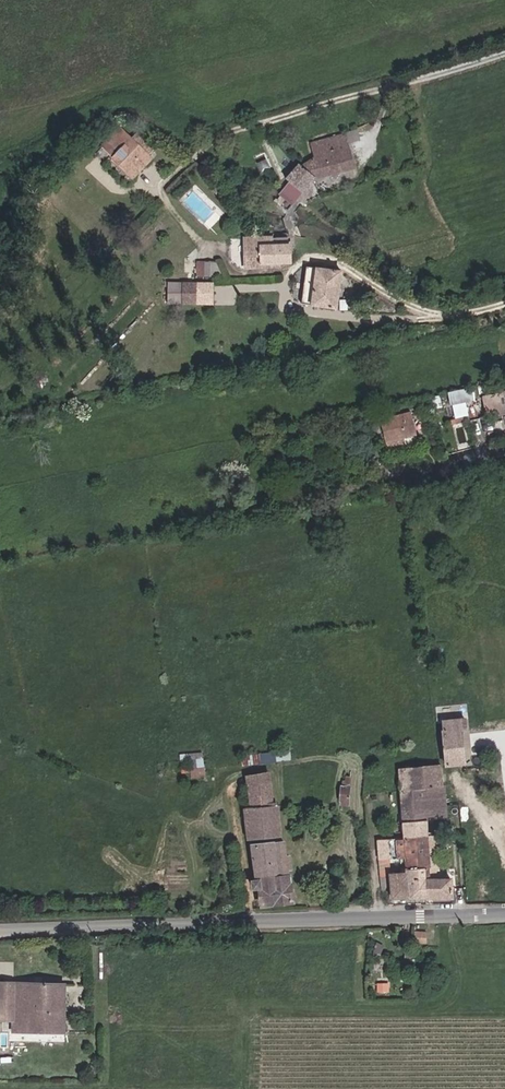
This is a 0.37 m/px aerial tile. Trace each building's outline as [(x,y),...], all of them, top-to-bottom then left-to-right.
[(304,170),(315,179),(319,177),(321,180),(357,173),(347,135),(312,144),(315,158),(304,170)] [(111,160),(127,179),(148,163),(133,143),(111,160)] [(298,165),(287,177),(301,192),(313,179),(298,165)] [(244,265),(288,264),(288,246),(259,246),(258,238),(243,238),(244,265)] [(208,270),(216,269),(212,259),(209,259),(208,270)] [(300,304),(335,309),(339,272),(305,267),(300,304)] [(181,284),(181,305),(211,305),(211,285),(181,284)] [(470,414),(467,401),(479,398),(475,384),(448,391),(454,417),(470,414)] [(483,394),(486,414),(504,411),(504,391),(483,394)] [(412,411),(380,417),(385,440),(405,436),(417,433),(412,411)] [(419,443),(417,433),(405,436),(407,446),(419,443)] [(458,731),(464,730),(461,717),(446,718),(446,714),(440,715),(441,718),(438,719),(443,765),(460,764),(458,731)] [(292,747),(240,755),(242,766),(294,758),(292,747)] [(204,751),(180,753),(181,761),(191,761),(193,778),(208,776),(204,751)] [(440,787),(436,765),(397,767),(398,792),(419,791),(422,817),(442,816),(440,787)] [(256,907),(290,904),(287,868),(292,868),(290,854),(280,855),(272,770),(244,773),(247,807),(241,808),(248,879),(245,879),(246,889),(254,888),(256,907)] [(340,785),(339,800),(347,801),(349,777),(345,777),(344,785),(340,785)] [(402,837),(423,835),(422,817),(419,791),(398,792),(402,837)] [(402,837),(376,839),(377,859),(382,859),(405,858),(406,873),(389,873),(390,898),(422,897),(421,870),(425,869),(424,848),(423,841),(423,835),(402,837)] [(445,847),(424,848),(425,869),(421,870),(422,897),(449,896),(445,847)] [(11,1019),(11,1030),(15,1030),(14,1038),(29,1038),(29,1031),(60,1031),(61,982),(25,982),(26,1002),(11,1002),(11,982),(0,981),(0,1019),(11,1019)] [(25,982),(11,982),(11,1002),(26,1002),(25,982)] [(89,1043),(88,1032),(77,1032),(77,1040),(77,1044),(89,1043)]
